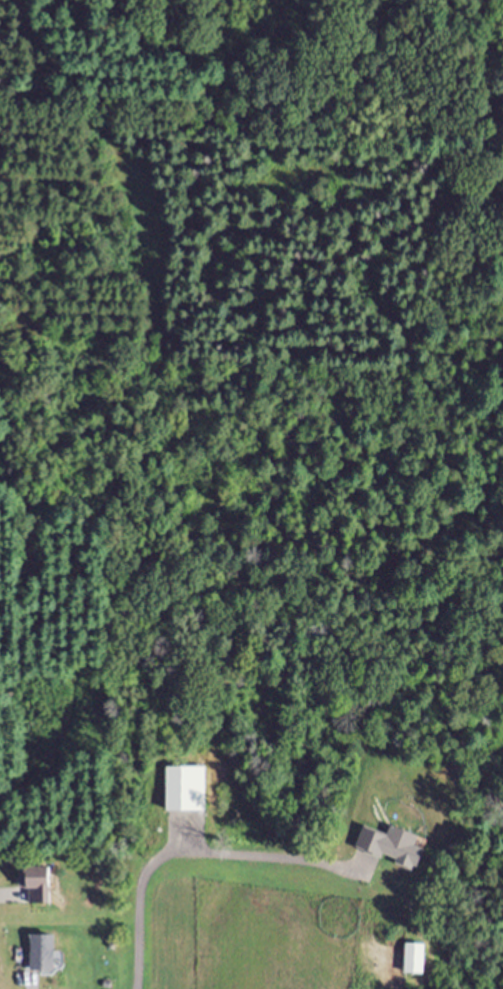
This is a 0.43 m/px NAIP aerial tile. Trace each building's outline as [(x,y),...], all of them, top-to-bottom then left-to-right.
[(64,905),(64,869),(34,869),(34,905),(64,905)] [(63,972),(62,937),(36,937),(36,972),(63,972)]
